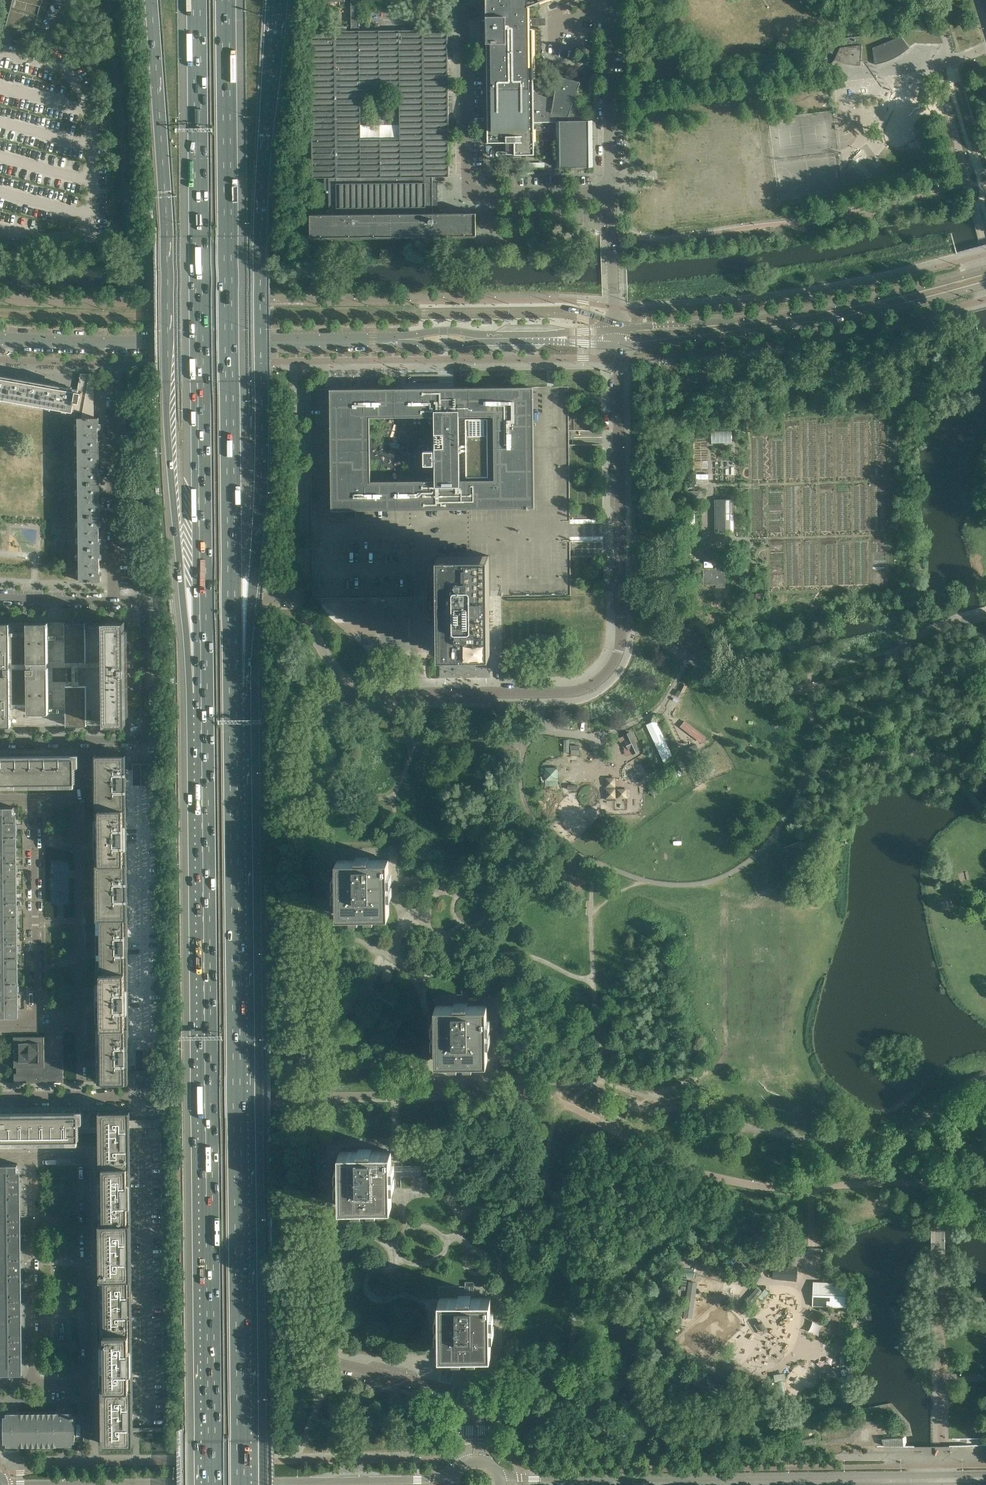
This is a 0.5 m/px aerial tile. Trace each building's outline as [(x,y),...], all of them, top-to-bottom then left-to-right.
[(329,177),(433,176),(449,176),(449,174),(448,50),(448,30),(359,31),(359,0),(351,0),(351,31),(311,32),(312,177),(329,177)] [(534,142),(534,122),(556,121),(556,122),(581,121),(581,120),(581,109),(572,105),(581,82),(557,76),(553,102),(548,100),(549,98),(534,93),(533,28),(528,29),(528,26),(537,25),(537,18),(528,18),(528,7),(546,0),(486,0),(486,7),(480,8),(480,16),(486,16),(488,143),(515,142),(515,148),(520,148),(520,155),(534,155),(534,142)] [(909,47),(916,42),(917,43),(943,43),(936,27),(823,40),(823,41),(820,45),(822,47),(824,48),(828,50),(830,52),(832,53),(834,54),(837,55),(835,60),(839,61),(842,62),(844,63),(847,64),(850,64),(853,65),(857,65),(860,65),(861,61),(875,60),(875,64),(878,64),(881,63),(885,62),(889,60),(892,59),(896,57),(899,55),(902,53),(906,51),(909,48),(909,47)] [(813,96),(816,112),(827,110),(825,94),(813,96)] [(593,120),(581,120),(581,121),(556,122),(556,167),(593,167),(593,120)] [(433,196),(433,182),(433,176),(329,177),(329,214),(310,215),(311,237),(476,235),(476,213),(433,213),(433,196)] [(90,374),(81,374),(79,386),(87,387),(86,392),(83,392),(81,402),(76,401),(74,411),(90,414),(92,404),(94,404),(94,373),(90,373),(90,374)] [(83,392),(86,392),(87,387),(79,386),(78,391),(63,388),(64,386),(59,385),(59,387),(31,382),(31,380),(27,379),(26,381),(0,377),(0,398),(60,408),(74,411),(76,401),(81,402),(83,392)] [(535,470),(535,386),(333,387),(333,507),(519,506),(519,497),(529,497),(529,470),(535,470)] [(315,388),(315,396),(322,397),(323,388),(315,388)] [(101,436),(101,432),(99,432),(99,418),(99,417),(78,418),(79,450),(99,450),(99,436),(101,436)] [(713,442),(733,442),(733,430),(712,431),(713,442)] [(102,469),(101,464),(99,464),(99,450),(79,450),(79,483),(100,483),(99,469),(102,469)] [(726,483),(727,474),(718,474),(719,461),(711,460),(710,482),(726,483)] [(102,502),(102,497),(100,497),(100,483),(79,483),(79,516),(100,516),(100,502),(102,502)] [(734,533),(733,499),(715,499),(715,509),(718,509),(718,533),(734,533)] [(102,534),(102,530),(100,530),(100,516),(79,516),(80,548),(100,548),(100,534),(102,534)] [(103,567),(102,562),(100,562),(100,548),(80,548),(80,581),(89,581),(101,581),(101,580),(100,580),(100,567),(103,567)] [(511,559),(440,560),(441,640),(440,657),(512,657),(512,603),(511,559)] [(725,587),(725,568),(728,568),(728,562),(716,562),(716,568),(703,568),(704,584),(716,584),(716,588),(725,587)] [(766,577),(766,566),(756,566),(756,577),(766,577)] [(126,724),(125,621),(0,622),(0,726),(126,724)] [(684,693),(687,687),(682,684),(678,690),(684,693)] [(673,758),(656,720),(647,724),(664,762),(673,758)] [(706,737),(685,720),(681,726),(702,742),(706,737)] [(639,751),(631,733),(625,735),(627,741),(626,741),(629,749),(631,748),(633,753),(639,751)] [(701,756),(699,750),(696,744),(685,750),(690,761),(701,756)] [(129,1011),(126,770),(126,754),(0,755),(0,784),(2,784),(2,787),(74,787),(74,786),(75,786),(75,770),(80,770),(96,770),(96,824),(100,824),(100,836),(96,836),(96,837),(100,837),(100,849),(97,849),(97,878),(101,878),(101,890),(97,890),(97,891),(101,891),(101,903),(97,903),(98,933),(101,933),(101,945),(98,945),(101,945),(101,957),(98,957),(98,987),(102,987),(102,999),(98,999),(98,1000),(102,1000),(102,1012),(98,1012),(99,1041),(102,1041),(103,1053),(99,1053),(99,1054),(103,1054),(103,1066),(99,1066),(99,1081),(130,1081),(129,1011)] [(672,774),(679,769),(676,766),(670,771),(672,774)] [(558,785),(558,767),(545,767),(546,785),(558,785)] [(662,782),(669,777),(666,774),(660,779),(662,782)] [(626,797),(626,789),(615,789),(615,778),(607,778),(607,800),(615,800),(615,798),(626,797)] [(652,791),(658,785),(656,782),(649,787),(652,791)] [(14,814),(14,807),(0,807),(0,1016),(15,1016),(20,1016),(17,814),(14,814)] [(337,887),(337,916),(389,916),(389,859),(337,859),(337,887)] [(487,1058),(486,1004),(432,1005),(433,1059),(468,1058),(487,1058)] [(45,1061),(45,1036),(14,1037),(14,1067),(17,1067),(17,1073),(14,1073),(15,1082),(64,1082),(63,1059),(51,1059),(51,1061),(45,1061)] [(79,1127),(78,1111),(6,1112),(6,1113),(6,1115),(4,1115),(0,1115),(0,1140),(2,1140),(2,1144),(78,1143),(78,1140),(79,1140),(79,1127)] [(130,1127),(130,1125),(130,1111),(100,1111),(78,1111),(79,1127),(103,1127),(104,1167),(131,1166),(131,1150),(127,1151),(127,1127),(130,1127)] [(339,1203),(389,1203),(389,1152),(339,1152),(339,1181),(339,1203)] [(22,1268),(22,1262),(22,1227),(22,1221),(21,1171),(18,1171),(18,1164),(0,1164),(0,1366),(1,1366),(1,1373),(23,1373),(23,1348),(23,1342),(22,1308),(22,1302),(22,1268)] [(131,1182),(131,1166),(104,1167),(104,1222),(131,1222),(131,1206),(128,1206),(128,1182),(131,1182)] [(432,1169),(413,1170),(413,1182),(432,1181),(432,1169)] [(131,1238),(131,1222),(104,1222),(105,1278),(132,1277),(132,1261),(129,1261),(128,1238),(131,1238)] [(768,1266),(757,1252),(749,1258),(761,1272),(768,1266)] [(798,1267),(793,1267),(777,1265),(774,1265),(772,1278),(797,1280),(798,1267)] [(132,1293),(132,1277),(105,1278),(106,1333),(133,1332),(132,1316),(129,1317),(129,1293),(132,1293)] [(814,1282),(813,1305),(848,1307),(849,1283),(814,1282)] [(750,1305),(762,1291),(757,1287),(745,1301),(750,1305)] [(690,1317),(693,1297),(687,1296),(684,1317),(690,1317)] [(489,1302),(438,1303),(439,1355),(466,1354),(490,1354),(489,1302)] [(133,1348),(133,1332),(106,1333),(106,1388),(133,1388),(133,1372),(130,1372),(129,1348),(133,1348)] [(788,1402),(785,1380),(775,1381),(778,1403),(788,1402)] [(133,1404),(133,1388),(106,1388),(107,1444),(134,1444),(134,1430),(134,1427),(130,1427),(130,1404),(133,1404)] [(90,1440),(90,1415),(75,1415),(72,1415),(72,1412),(57,1412),(19,1412),(19,1413),(7,1413),(7,1416),(5,1416),(5,1442),(8,1442),(8,1445),(20,1445),(58,1445),(58,1444),(72,1444),(72,1441),(75,1441),(90,1440)] [(907,1446),(906,1436),(892,1438),(881,1438),(883,1446),(907,1446)]
